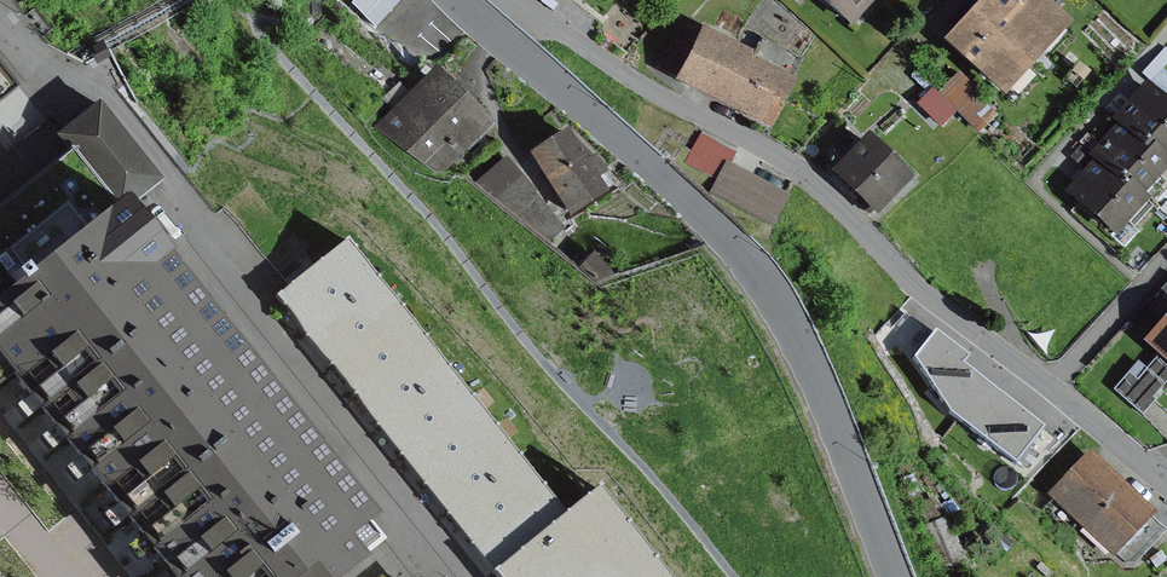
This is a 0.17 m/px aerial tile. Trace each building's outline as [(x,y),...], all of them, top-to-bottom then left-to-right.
[(372,0),(337,0),(357,17),(366,7),(372,0)] [(433,0),(372,0),(366,7),(428,61),(460,24),(433,0)] [(851,26),(874,0),(822,0),(851,26)] [(942,41),(1003,97),(1072,22),(1052,4),(1048,0),(980,0),(942,41)] [(726,105),(752,54),(700,28),(674,80),(726,105)] [(802,57),(761,36),(752,54),(726,105),(767,125),(802,57)] [(434,69),(376,128),(444,173),(493,124),(434,69)] [(14,89),(0,71),(0,100),(14,89)] [(959,72),(940,91),(957,109),(966,118),(983,101),(985,99),(959,72)] [(1166,159),(1166,102),(1141,80),(1113,112),(1118,116),(1166,159)] [(940,126),(957,109),(940,91),(934,86),(917,103),(940,126)] [(79,145),(123,202),(156,176),(94,97),(61,123),(79,145)] [(997,115),(983,101),(966,118),(979,132),(997,115)] [(1141,197),(1166,167),(1166,159),(1118,116),(1088,151),(1094,156),(1141,197)] [(567,127),(528,152),(569,217),(607,194),(597,177),(606,172),(595,156),(588,160),(567,127)] [(717,179),(726,163),(733,151),(700,134),(685,162),(717,179)] [(868,135),(829,172),(872,216),(911,179),(868,135)] [(79,145),(0,206),(0,297),(123,202),(79,145)] [(507,156),(474,182),(547,242),(569,228),(507,156)] [(1094,156),(1064,190),(1115,234),(1145,200),(1141,197),(1094,156)] [(789,195),(726,163),(717,179),(710,193),(773,225),(789,195)] [(123,202),(0,297),(0,362),(9,373),(172,576),(337,576),(389,536),(123,202)] [(344,240),(268,301),(490,576),(647,576),(580,494),(560,509),(344,240)] [(594,252),(579,268),(595,281),(614,275),(594,252)] [(913,357),(933,334),(906,310),(886,333),(913,357)] [(1141,342),(1166,363),(1166,312),(1141,342)] [(956,422),(984,385),(960,366),(965,359),(933,334),(913,357),(947,415),(956,422)] [(9,373),(0,362),(0,379),(9,373)] [(1129,371),(1113,389),(1142,414),(1154,400),(1152,398),(1164,384),(1146,368),(1137,378),(1129,371)] [(984,385),(956,422),(1013,464),(1040,428),(984,385)] [(1056,441),(1040,428),(1013,464),(1030,477),(1056,441)] [(1088,451),(1049,494),(1114,554),(1116,551),(1154,511),(1088,451)] [(915,504),(922,501),(912,474),(902,478),(912,505),(915,504)] [(964,554),(948,516),(947,517),(937,495),(922,501),(915,504),(924,526),(923,527),(938,565),(964,554)] [(1166,530),(1150,515),(1116,551),(1128,562),(1137,561),(1166,530)] [(1003,533),(995,543),(1005,552),(1014,542),(1003,533)]
